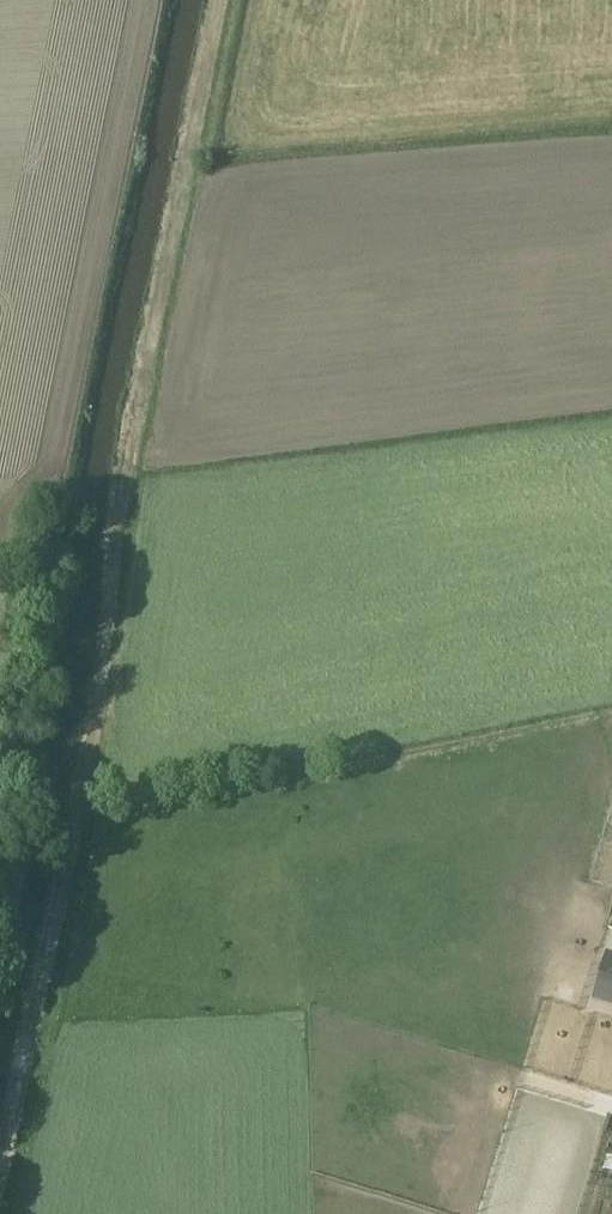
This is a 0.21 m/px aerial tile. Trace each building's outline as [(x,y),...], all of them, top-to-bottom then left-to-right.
[(606,951),(590,1002),(611,1009),(611,953),(606,951)]
